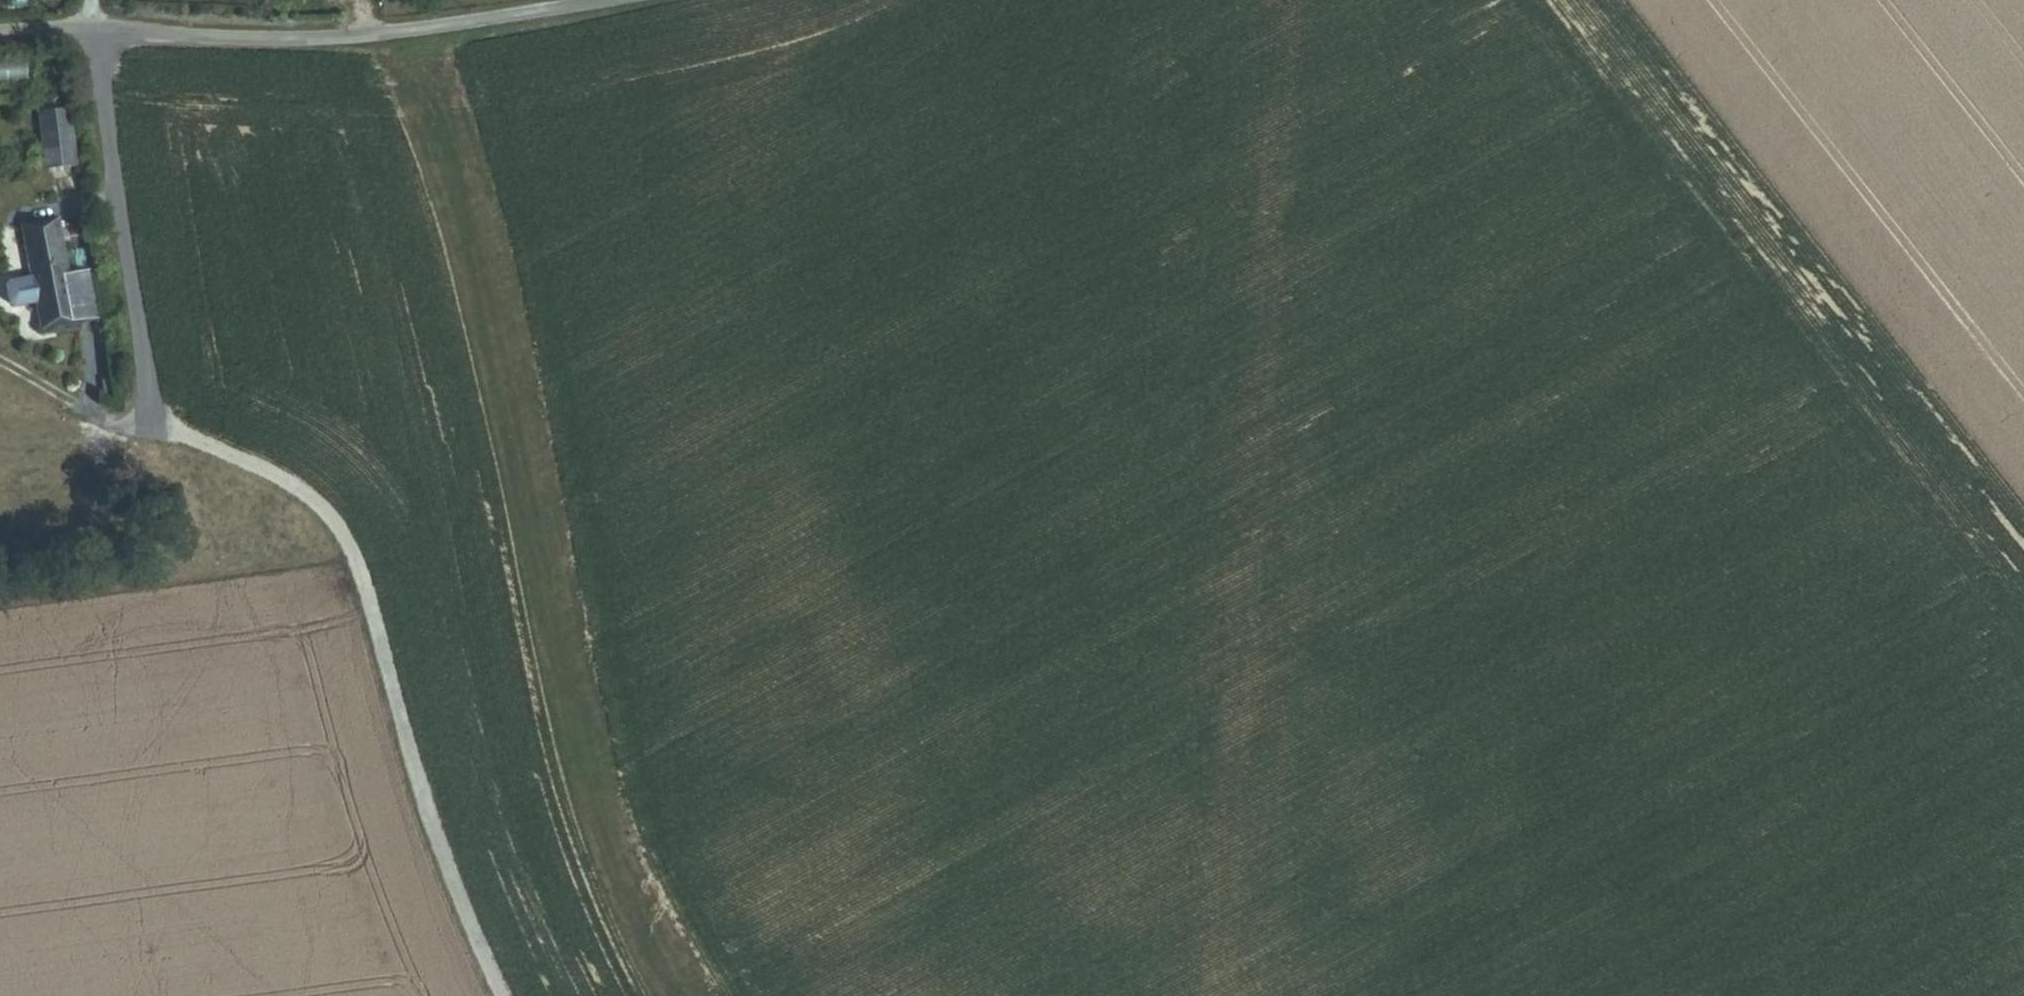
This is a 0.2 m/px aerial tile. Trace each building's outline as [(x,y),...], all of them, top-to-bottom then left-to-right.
[(72,163),(62,111),(35,115),(44,168),(72,163)] [(44,328),(98,318),(89,271),(69,275),(58,219),(25,226),(44,328)]
